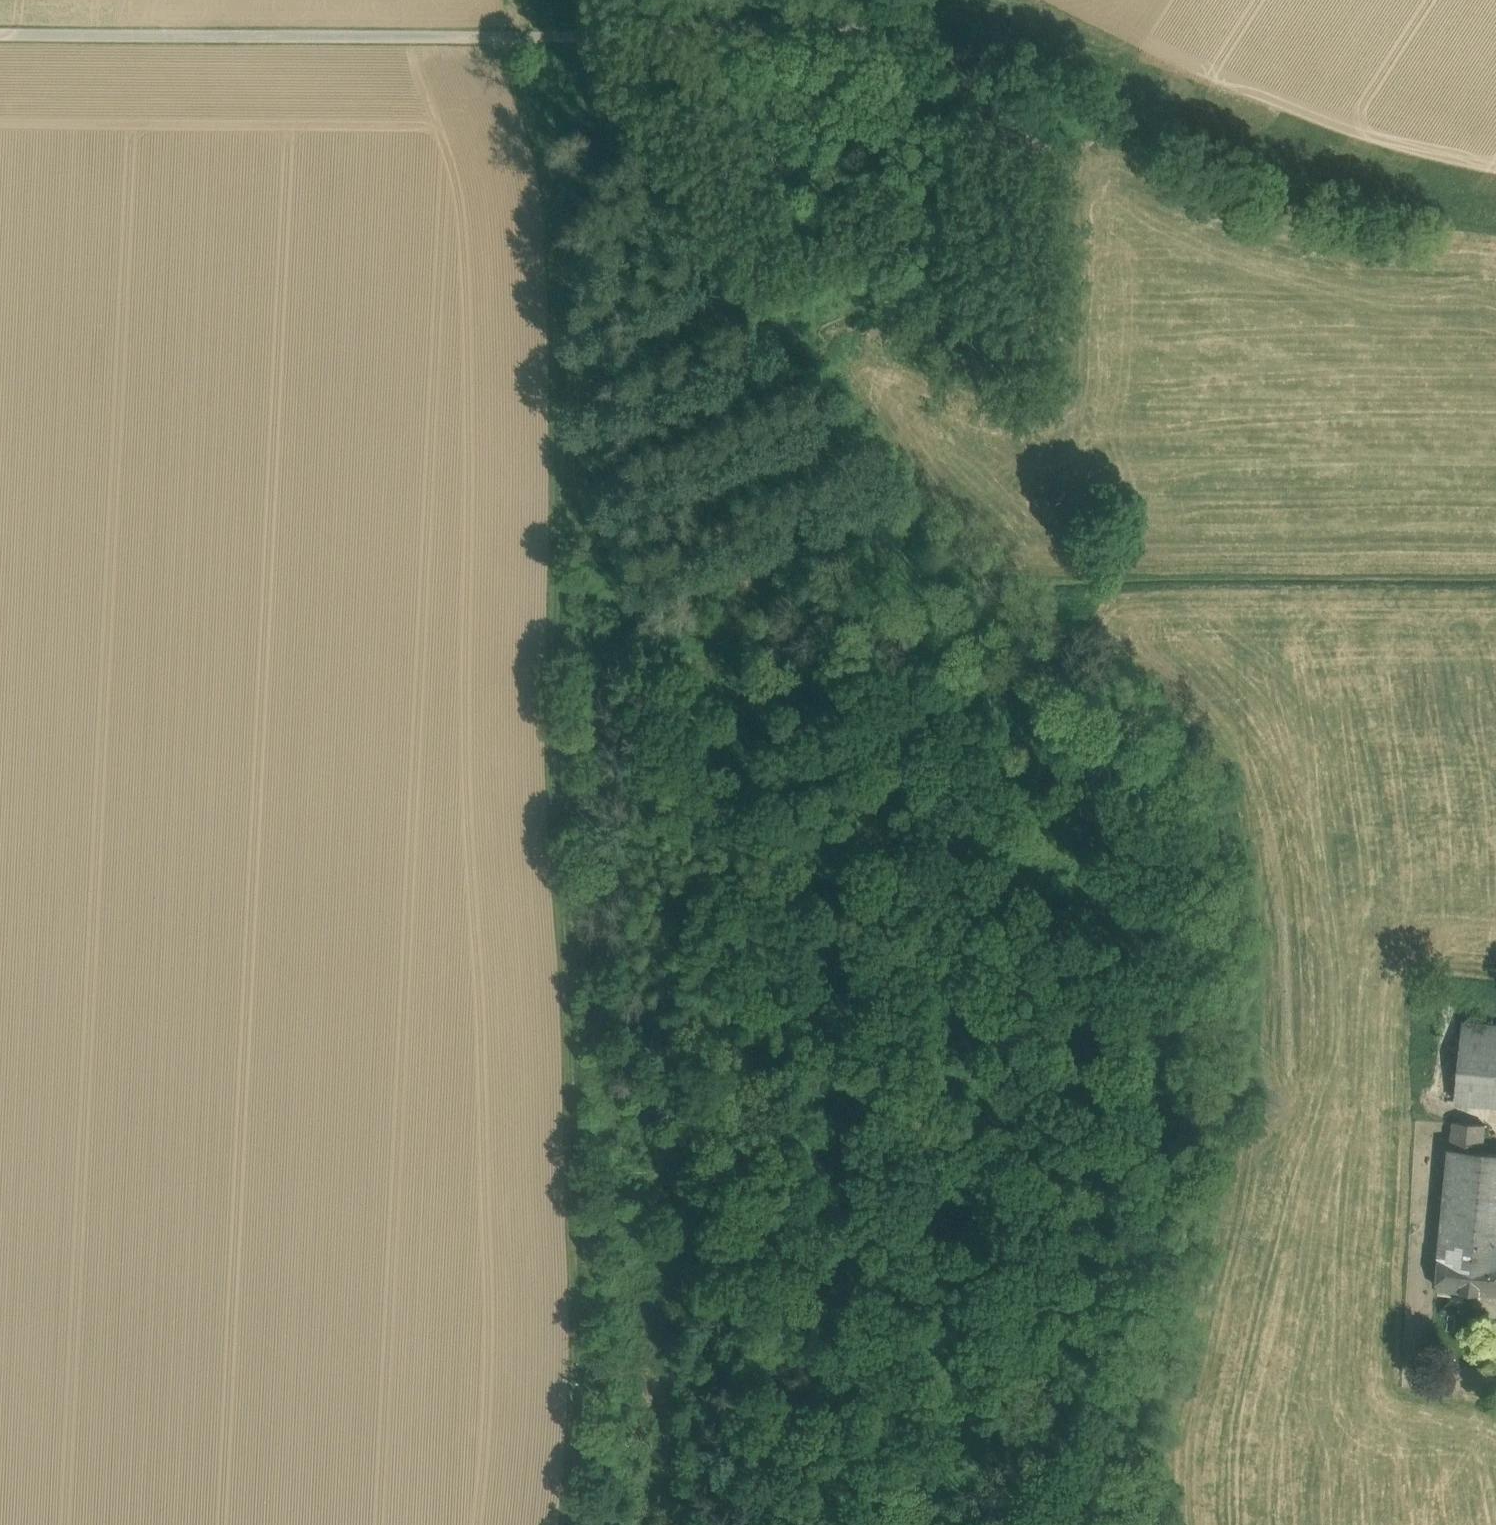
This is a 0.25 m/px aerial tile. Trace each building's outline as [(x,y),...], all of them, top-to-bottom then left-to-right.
[(1462,1021),(1455,1101),(1495,1105),(1495,1024),(1462,1021)] [(1484,1124),(1453,1121),(1450,1147),(1481,1151),(1484,1124)] [(1450,1147),(1442,1237),(1495,1243),(1495,1152),(1481,1151),(1450,1147)] [(1442,1237),(1437,1288),(1495,1294),(1495,1243),(1442,1237)]
